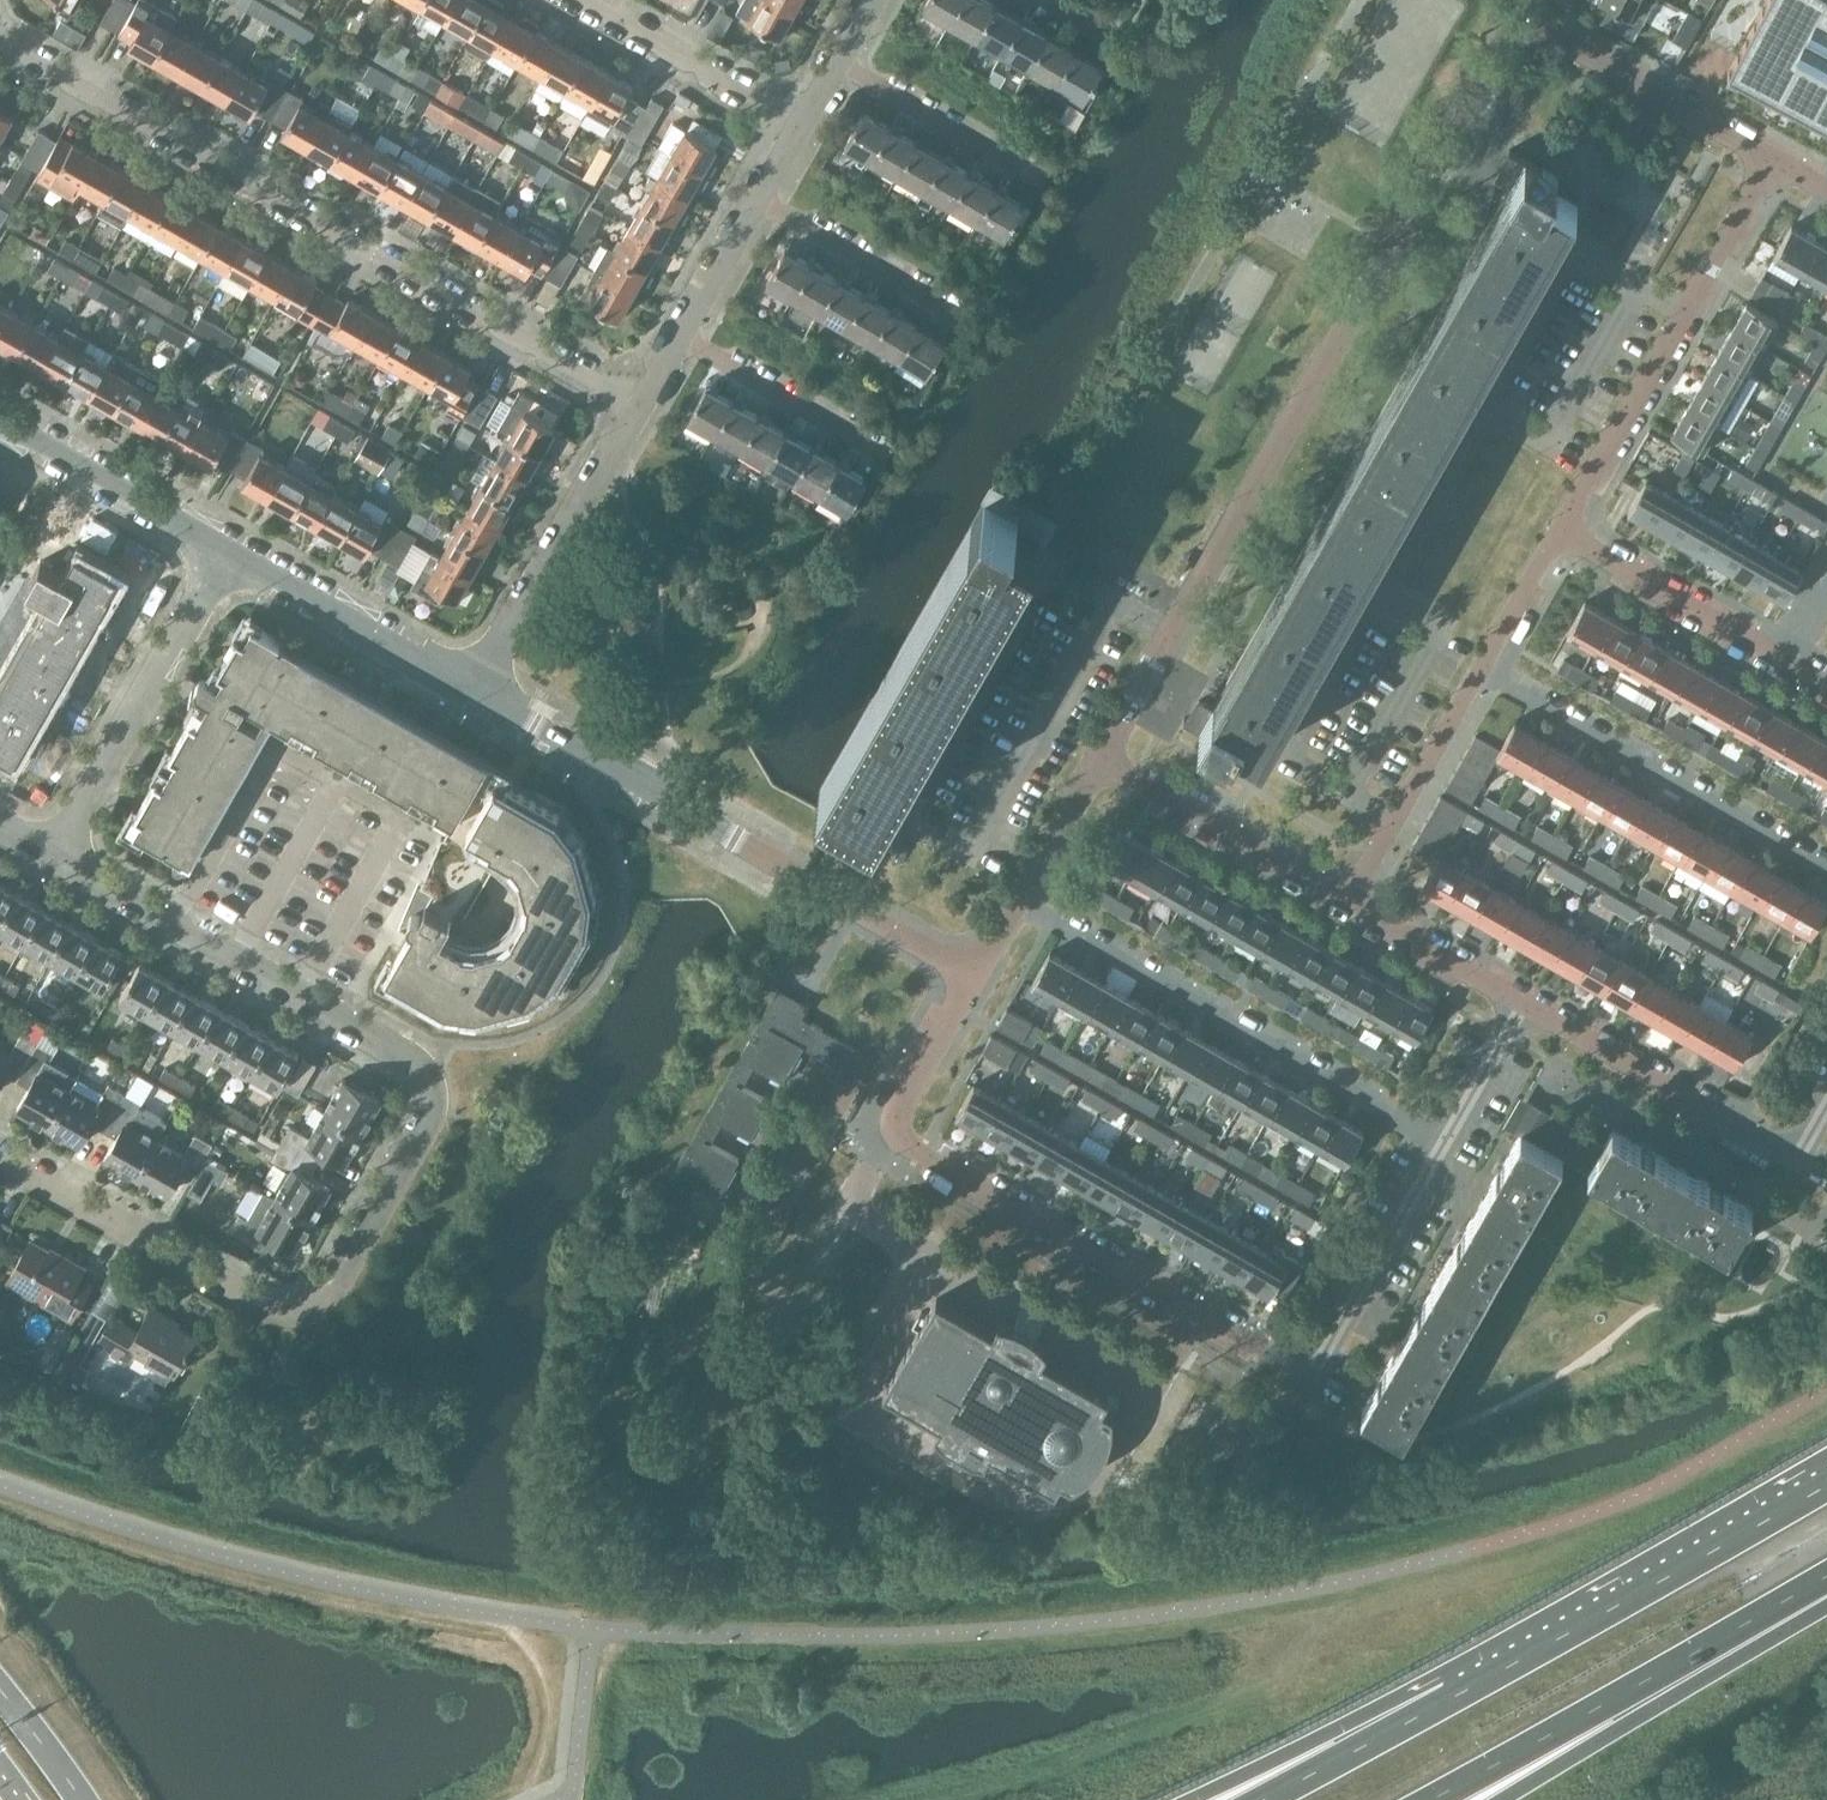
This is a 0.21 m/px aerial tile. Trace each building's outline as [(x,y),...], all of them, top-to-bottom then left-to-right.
[(54,5),(52,7),(70,17),(80,0),(45,0),(54,5)] [(114,30),(131,0),(113,0),(100,22),(114,30)] [(155,60),(172,30),(179,18),(148,0),(139,0),(120,34),(132,41),(129,46),(155,60)] [(248,8),(261,15),(267,5),(258,0),(253,0),(248,8)] [(297,0),(285,0),(282,5),(301,17),(308,6),(297,0)] [(421,6),(446,20),(457,0),(425,0),(421,6)] [(446,20),(470,34),(490,0),(457,0),(446,20)] [(494,48),(511,18),(502,13),(505,8),(504,5),(495,0),(490,0),(470,34),(465,43),(470,51),(480,57),(489,56),(494,48)] [(794,12),(774,0),(761,0),(750,19),(783,39),(788,38),(794,26),(793,21),(790,19),(794,12)] [(794,12),(801,0),(774,0),(794,12)] [(951,23),(964,0),(928,0),(924,8),(951,23)] [(977,38),(996,5),(988,0),(964,0),(951,23),(977,38)] [(1634,17),(1643,0),(1602,0),(1634,17)] [(1728,74),(1732,76),(1733,75),(1738,78),(1738,79),(1746,83),(1748,84),(1754,86),(1753,87),(1761,92),(1762,91),(1764,92),(1769,95),(1769,96),(1777,100),(1779,101),(1779,100),(1785,103),(1784,104),(1792,108),(1793,108),(1795,109),(1795,108),(1800,111),(1800,112),(1808,117),(1808,116),(1810,117),(1816,120),(1815,120),(1824,125),(1824,124),(1826,125),(1826,126),(1826,0),(1768,0),(1766,2),(1767,3),(1764,8),(1738,56),(1728,74)] [(977,38),(1004,53),(1023,20),(996,5),(977,38)] [(1674,40),(1687,48),(1703,20),(1689,12),(1674,40)] [(494,48),(519,62),(536,32),(539,25),(526,18),(523,19),(521,23),(511,18),(494,48)] [(1004,53),(1031,68),(1050,35),(1023,20),(1004,53)] [(155,60),(179,74),(196,44),(172,30),(155,60)] [(519,62),(543,76),(560,46),(536,32),(519,62)] [(1031,68),(1057,84),(1076,50),(1050,35),(1031,68)] [(179,74),(203,88),(220,58),(196,44),(179,74)] [(543,76),(567,90),(585,60),(560,46),(543,76)] [(374,58),(387,65),(393,55),(380,48),(374,58)] [(1076,50),(1057,84),(1084,99),(1103,66),(1076,50)] [(393,55),(387,65),(400,73),(406,62),(393,55)] [(203,88),(227,102),(245,72),(220,58),(203,88)] [(567,90),(592,104),(609,73),(585,60),(567,90)] [(365,75),(377,82),(383,72),(371,64),(365,75)] [(436,93),(442,83),(429,76),(418,69),(412,80),(436,93)] [(252,116),(255,111),(268,118),(285,88),(272,80),(269,85),(245,72),(227,102),(252,116)] [(383,72),(377,82),(390,89),(396,79),(383,72)] [(609,73),(592,104),(616,117),(610,127),(624,134),(641,104),(628,97),(634,88),(609,73)] [(466,97),(454,90),(442,83),(436,93),(461,107),(466,97)] [(416,91),(408,86),(401,98),(397,106),(405,110),(416,91)] [(283,134),(309,148),(331,110),(321,105),(317,113),(301,104),(304,99),(291,91),(274,122),(286,129),(283,134)] [(413,103),(427,110),(433,99),(419,92),(413,103)] [(485,121),(491,111),(478,104),(466,97),(461,107),(485,121)] [(687,105),(676,98),(671,106),(683,112),(687,105)] [(450,126),(457,113),(433,99),(427,110),(426,112),(450,126)] [(630,138),(643,145),(661,115),(647,107),(630,138)] [(0,108),(0,139),(13,116),(0,108)] [(309,148),(333,162),(350,132),(355,123),(331,110),(309,148)] [(498,129),(504,118),(491,111),(485,121),(498,129)] [(873,161),(892,127),(865,112),(846,145),(873,161)] [(450,126),(474,139),(482,127),(457,113),(450,126)] [(533,148),(539,139),(526,131),(515,125),(509,135),(533,148)] [(505,141),(482,127),(474,139),(499,153),(505,141)] [(892,127),(873,161),(899,176),(918,143),(892,127)] [(711,157),(717,147),(686,130),(672,155),(709,176),(716,163),(715,160),(711,157)] [(22,161),(35,168),(52,138),(39,131),(22,161)] [(348,171),(357,176),(374,146),(350,132),(333,162),(329,169),(342,176),(345,175),(348,171)] [(558,163),(564,153),(552,146),(539,139),(533,148),(558,163)] [(75,199),(82,187),(99,156),(74,142),(70,149),(58,142),(38,177),(75,199)] [(945,158),(918,143),(899,176),(926,191),(945,158)] [(620,158),(632,165),(640,152),(627,145),(620,158)] [(381,190),(399,160),(374,146),(357,176),(381,190)] [(399,160),(381,190),(406,204),(423,173),(430,161),(406,147),(399,160)] [(511,158),(524,166),(530,155),(517,148),(511,158)] [(1240,738),(1265,752),(1578,205),(1553,191),(1559,179),(1510,151),(1509,153),(1512,154),(1506,164),(1501,173),(1514,181),(1217,702),(1201,729),(1233,749),(1240,738)] [(564,153),(558,163),(579,175),(584,165),(564,153)] [(530,155),(524,166),(536,173),(542,163),(530,155)] [(658,179),(689,197),(694,187),(698,189),(702,188),(709,176),(672,155),(658,179)] [(124,170),(99,156),(82,187),(106,200),(124,170)] [(632,165),(620,158),(613,170),(625,177),(632,165)] [(945,158),(926,191),(952,206),(971,173),(945,158)] [(423,173),(406,204),(414,209),(413,217),(424,222),(430,218),(447,187),(455,175),(455,174),(430,161),(423,173)] [(11,180),(23,187),(31,175),(19,168),(11,180)] [(547,179),(564,189),(570,178),(553,169),(547,179)] [(124,170),(106,200),(99,213),(124,227),(131,214),(148,184),(124,170)] [(952,206),(979,221),(998,188),(971,173),(952,206)] [(447,187),(430,218),(454,232),(472,201),(479,189),(455,175),(447,187)] [(681,224),(688,212),(687,209),(687,208),(683,206),(689,197),(658,179),(644,204),(681,224)] [(23,187),(11,180),(4,193),(16,200),(23,187)] [(606,182),(599,195),(611,202),(619,189),(606,182)] [(131,214),(155,228),(172,198),(148,184),(131,214)] [(998,188),(979,221),(1006,237),(1025,203),(998,188)] [(472,201),(454,232),(478,245),(496,215),(503,202),(479,189),(472,201)] [(155,228),(179,242),(196,212),(172,198),(155,228)] [(681,224),(644,204),(631,228),(661,245),(666,235),(670,238),(674,237),(681,224)] [(2,225),(9,212),(0,206),(0,224),(2,225)] [(221,226),(196,212),(179,242),(203,256),(221,226)] [(479,245),(503,259),(520,229),(496,215),(479,245)] [(531,268),(551,233),(534,224),(533,219),(528,216),(520,229),(503,259),(513,265),(510,269),(511,272),(522,278),(525,278),(528,274),(531,268)] [(586,218),(579,230),(591,237),(598,225),(586,218)] [(1776,257),(1802,272),(1819,241),(1793,227),(1794,226),(1793,225),(1775,257),(1775,258),(1776,257)] [(203,256),(228,270),(245,240),(221,226),(203,256)] [(653,273),(660,260),(659,257),(655,254),(661,245),(631,228),(617,252),(653,273)] [(591,237),(579,230),(571,243),(584,250),(591,237)] [(551,233),(531,268),(543,275),(565,237),(556,232),(551,233)] [(59,252),(72,260),(79,247),(66,240),(59,252)] [(228,270),(252,284),(269,253),(245,240),(228,270)] [(1826,286),(1826,246),(1819,241),(1802,272),(1826,286)] [(79,247),(72,260),(84,267),(91,255),(79,247)] [(642,286),(646,285),(653,273),(617,252),(608,247),(594,272),(596,273),(633,293),(638,284),(642,286)] [(549,279),(563,287),(580,257),(567,249),(549,279)] [(767,282),(794,298),(813,265),(786,249),(767,282)] [(293,267),(269,253),(252,284),(276,297),(293,267)] [(48,271),(61,278),(68,266),(55,259),(48,271)] [(840,280),(813,265),(794,298),(821,313),(840,280)] [(68,266),(61,278),(74,285),(81,273),(68,266)] [(276,297),(300,311),(301,312),(315,287),(318,282),(293,267),(276,297)] [(107,280),(120,287),(127,275),(114,268),(107,280)] [(619,319),(633,293),(596,273),(582,297),(589,301),(601,309),(598,315),(614,324),(617,318),(619,319)] [(127,275),(120,287),(133,295),(140,282),(127,275)] [(1763,278),(1753,295),(1790,316),(1800,299),(1763,278)] [(847,328),(866,294),(840,280),(821,313),(847,328)] [(97,298),(110,306),(117,293),(104,286),(97,298)] [(297,316),(310,324),(328,294),(315,287),(301,312),(300,311),(297,316)] [(117,293),(110,306),(122,313),(129,301),(117,293)] [(893,310),(866,294),(847,328),(874,343),(893,310)] [(156,308),(169,315),(176,303),(163,295),(156,308)] [(334,297),(317,328),(330,335),(333,330),(332,330),(347,305),(334,297)] [(374,314),(349,299),(333,330),(357,344),(374,314)] [(176,303),(169,315),(182,322),(188,310),(176,303)] [(1779,321),(1748,303),(1747,303),(1748,304),(1733,330),(1763,347),(1778,321),(1779,322),(1779,321)] [(0,305),(0,329),(11,311),(0,305)] [(901,358),(920,325),(893,310),(874,343),(901,358)] [(11,311),(0,329),(0,345),(18,355),(35,325),(11,311)] [(145,326),(158,333),(165,321),(152,314),(145,326)] [(399,328),(374,314),(357,344),(382,358),(399,328)] [(193,329),(217,343),(224,330),(200,317),(193,329)] [(165,321),(158,333),(171,341),(178,328),(165,321)] [(42,369),(59,339),(35,325),(18,355),(42,369)] [(920,325),(901,358),(927,374),(946,340),(920,325)] [(1815,344),(1826,349),(1826,348),(1826,328),(1822,326),(1820,330),(1815,328),(1809,340),(1815,344)] [(423,341),(399,328),(382,358),(406,372),(423,341)] [(224,330),(217,343),(230,350),(237,338),(224,330)] [(1733,330),(1718,356),(1749,373),(1763,347),(1733,330)] [(83,353),(59,339),(42,369),(66,383),(83,353)] [(447,355),(423,341),(406,372),(430,385),(447,355)] [(194,354),(207,361),(214,349),(201,342),(194,354)] [(1805,361),(1816,367),(1826,349),(1815,344),(1805,361)] [(207,361),(220,369),(227,356),(214,349),(207,361)] [(66,383),(90,397),(108,366),(83,353),(66,383)] [(472,370),(447,355),(430,385),(454,399),(455,400),(467,379),(472,370)] [(1749,373),(1718,356),(1703,382),(1734,399),(1749,373)] [(90,397),(115,411),(132,380),(108,366),(90,397)] [(1795,378),(1786,394),(1797,401),(1806,384),(1795,378)] [(449,409),(462,416),(479,386),(467,379),(455,400),(454,399),(449,409)] [(115,411),(139,425),(156,394),(132,380),(115,411)] [(1734,399),(1703,382),(1689,408),(1719,425),(1734,399)] [(734,401),(706,386),(687,419),(715,435),(734,401)] [(486,390),(469,420),(481,427),(498,397),(486,390)] [(527,412),(534,399),(520,392),(512,405),(498,429),(511,436),(542,454),(556,429),(527,412)] [(139,425),(163,439),(181,408),(156,394),(139,425)] [(1776,413),(1787,419),(1797,401),(1786,394),(1776,413)] [(557,395),(544,419),(545,420),(556,427),(557,427),(564,416),(571,403),(557,395)] [(334,409),(347,417),(354,405),(341,397),(334,409)] [(741,450),(760,416),(734,401),(715,435),(741,450)] [(354,405),(347,417),(360,424),(367,412),(354,405)] [(163,439),(187,452),(205,422),(181,408),(163,439)] [(1719,425),(1689,408),(1674,434),(1704,452),(1719,425)] [(324,428),(336,435),(343,423),(331,416),(324,428)] [(741,450),(768,465),(787,431),(760,416),(741,450)] [(205,422),(187,452),(212,467),(216,461),(230,436),(229,436),(205,422)] [(336,435),(349,443),(356,430),(343,423),(336,435)] [(403,432),(389,425),(383,437),(396,445),(403,432)] [(1757,447),(1768,453),(1777,436),(1766,430),(1766,431),(1757,426),(1747,443),(1756,448),(1757,447)] [(465,427),(457,439),(470,446),(477,433),(465,427)] [(216,461),(228,469),(245,438),(232,430),(229,436),(230,436),(216,461)] [(768,465),(794,480),(813,447),(787,431),(768,465)] [(511,436),(497,461),(528,478),(542,454),(511,436)] [(457,439),(450,453),(462,460),(470,446),(457,439)] [(234,472),(247,479),(261,454),(262,455),(265,449),(252,442),(234,472)] [(392,451),(379,443),(372,455),(385,463),(392,451)] [(840,462),(814,447),(794,480),(821,495),(840,462)] [(1746,465),(1757,472),(1768,453),(1757,447),(1756,448),(1746,465)] [(1675,471),(1685,476),(1695,459),(1685,453),(1675,471)] [(244,484),(269,499),(286,468),(262,455),(261,454),(247,479),(244,484)] [(497,461),(484,485),(521,507),(528,494),(528,491),(522,488),(528,478),(497,461)] [(867,477),(840,462),(821,495),(848,510),(867,477)] [(444,463),(436,477),(449,484),(457,470),(444,463)] [(269,499),(293,513),(310,482),(286,468),(269,499)] [(1721,474),(1710,468),(1700,486),(1711,492),(1721,474)] [(1729,479),(1747,489),(1753,479),(1735,469),(1729,479)] [(293,513),(317,526),(335,496),(339,488),(315,474),(310,482),(293,513)] [(1747,489),(1764,499),(1770,488),(1753,479),(1747,489)] [(1656,527),(1673,496),(1648,482),(1648,481),(1647,480),(1629,512),(1630,513),(1630,512),(1656,527)] [(484,485),(470,509),(500,526),(505,517),(511,520),(514,519),(521,507),(484,485)] [(1018,519),(1019,519),(1027,505),(993,486),(820,791),(878,824),(1038,544),(1028,538),(1013,530),(1018,520),(1018,519)] [(317,526),(342,540),(359,510),(335,496),(317,526)] [(1656,527),(1682,542),(1699,511),(1673,496),(1656,527)] [(1781,509),(1799,520),(1805,508),(1787,498),(1781,509)] [(422,499),(415,511),(428,518),(435,507),(422,499)] [(1805,508),(1799,520),(1816,529),(1822,518),(1805,508)] [(495,535),(500,526),(470,509),(456,534),(486,551),(487,549),(491,551),(495,550),(500,541),(499,538),(495,535)] [(382,523),(359,510),(342,540),(366,554),(369,549),(383,524),(382,523)] [(415,511),(408,525),(420,532),(428,518),(415,511)] [(1682,542),(1708,556),(1725,526),(1699,511),(1682,542)] [(385,518),(382,523),(383,524),(369,549),(381,556),(398,526),(385,518)] [(1708,556),(1734,571),(1751,541),(1725,526),(1708,556)] [(405,529),(387,560),(401,567),(418,537),(405,529)] [(456,534),(442,558),(472,575),(486,551),(456,534)] [(1777,556),(1751,541),(1734,571),(1760,586),(1777,556)] [(9,543),(0,558),(0,583),(9,589),(29,554),(9,543)] [(0,682),(0,748),(15,757),(119,574),(76,550),(62,573),(42,562),(28,585),(49,597),(0,682)] [(442,558),(432,552),(412,588),(439,603),(445,593),(458,600),(472,575),(442,558)] [(1805,570),(1777,556),(1760,586),(1786,602),(1805,570)] [(1569,633),(1595,648),(1612,618),(1587,603),(1587,602),(1586,601),(1568,633),(1569,634),(1569,633)] [(1595,648),(1621,663),(1638,633),(1612,618),(1595,648)] [(302,653),(253,625),(246,639),(239,635),(219,670),(225,674),(218,686),(207,680),(203,680),(198,684),(197,687),(200,694),(215,703),(210,711),(195,702),(186,718),(190,721),(173,751),(168,749),(151,778),(156,781),(140,808),(134,809),(118,837),(143,851),(150,839),(172,851),(242,729),(234,725),(246,704),(291,730),(295,723),(320,737),(316,744),(351,764),(355,757),(380,772),(376,778),(411,798),(415,792),(440,806),(436,812),(454,822),(445,837),(442,838),(413,909),(414,911),(411,914),(410,918),(414,926),(388,972),(397,978),(393,985),(444,1014),(449,1006),(477,1010),(479,1019),(536,1003),(533,994),(556,977),(564,982),(593,930),(585,926),(589,898),(598,895),(582,839),(573,841),(556,819),(561,811),(298,660),(302,653)] [(1621,663),(1647,678),(1664,647),(1638,633),(1621,663)] [(1647,678),(1673,693),(1690,662),(1664,647),(1647,678)] [(1559,671),(1576,681),(1582,671),(1565,661),(1559,671)] [(1673,693),(1699,707),(1716,677),(1690,662),(1673,693)] [(1576,681),(1594,691),(1600,681),(1582,671),(1576,681)] [(1716,677),(1699,707),(1725,722),(1742,692),(1716,677)] [(1611,701),(1628,711),(1634,700),(1617,691),(1611,701)] [(1742,692),(1725,722),(1751,737),(1769,707),(1742,692)] [(1628,711),(1646,721),(1652,710),(1634,700),(1628,711)] [(1751,737),(1777,752),(1795,722),(1769,707),(1751,737)] [(1663,731),(1680,741),(1686,730),(1669,720),(1663,731)] [(1777,752),(1803,767),(1821,737),(1795,722),(1777,752)] [(1525,770),(1542,740),(1517,725),(1502,749),(1499,756),(1525,770)] [(1680,741),(1698,751),(1703,740),(1686,730),(1680,741)] [(1498,755),(1502,749),(1477,735),(1469,748),(1495,763),(1499,756),(1498,755)] [(1826,781),(1826,740),(1821,737),(1803,767),(1826,781)] [(1568,755),(1542,740),(1525,770),(1551,785),(1568,755)] [(1495,763),(1469,748),(1462,761),(1488,776),(1495,763)] [(1715,761),(1732,770),(1739,760),(1721,750),(1715,761)] [(1551,785),(1577,800),(1594,770),(1568,755),(1551,785)] [(1732,770),(1749,780),(1755,769),(1739,760),(1732,770)] [(1480,789),(1487,776),(1462,761),(1454,774),(1480,789)] [(1577,800),(1603,815),(1620,785),(1594,770),(1577,800)] [(1480,789),(1454,774),(1446,788),(1472,802),(1480,789)] [(1768,791),(1784,800),(1791,789),(1773,779),(1768,791)] [(1629,830),(1646,800),(1620,785),(1603,815),(1629,830)] [(1784,800),(1802,811),(1808,799),(1791,789),(1784,800)] [(1461,822),(1467,811),(1442,796),(1434,809),(1460,825),(1461,822)] [(1480,808),(1497,818),(1503,807),(1486,798),(1480,808)] [(1672,815),(1646,800),(1629,830),(1655,845),(1672,815)] [(1503,807),(1497,818),(1515,828),(1521,818),(1503,807)] [(1452,837),(1460,825),(1434,809),(1426,823),(1452,837)] [(1467,811),(1461,822),(1478,833),(1484,822),(1467,811)] [(1698,830),(1672,815),(1655,845),(1681,860),(1698,830)] [(1445,851),(1452,837),(1426,823),(1419,836),(1445,851)] [(1532,839),(1549,849),(1556,837),(1538,827),(1532,837),(1532,839)] [(1130,876),(1147,846),(1121,831),(1122,830),(1121,830),(1103,862),(1104,862),(1104,861),(1130,876)] [(1724,845),(1698,830),(1681,860),(1707,875),(1724,845)] [(1495,842),(1513,852),(1519,841),(1501,831),(1495,842)] [(1441,858),(1445,851),(1419,836),(1411,849),(1436,863),(1440,857),(1441,858)] [(1549,849),(1567,859),(1573,847),(1556,837),(1549,849)] [(1519,841),(1513,852),(1530,862),(1536,851),(1519,841)] [(1707,875),(1733,890),(1750,860),(1724,845),(1707,875)] [(1130,876),(1156,891),(1173,861),(1147,846),(1130,876)] [(1601,878),(1619,888),(1626,877),(1617,872),(1627,856),(1617,850),(1601,878)] [(1440,857),(1436,863),(1422,888),(1423,889),(1423,888),(1449,903),(1466,872),(1441,858),(1440,857)] [(1584,868),(1601,878),(1607,867),(1590,857),(1584,868)] [(1733,890),(1759,905),(1776,874),(1750,860),(1733,890)] [(1156,891),(1182,906),(1199,876),(1173,861),(1156,891)] [(1547,872),(1565,882),(1571,871),(1553,861),(1547,872)] [(1571,871),(1565,882),(1582,892),(1589,881),(1571,871)] [(1449,903),(1475,917),(1492,887),(1466,872),(1449,903)] [(1785,919),(1802,889),(1776,874),(1759,905),(1785,919)] [(1182,906),(1208,921),(1225,891),(1199,876),(1182,906)] [(19,894),(0,883),(0,926),(19,894)] [(1475,917),(1501,932),(1518,902),(1492,887),(1475,917)] [(1637,898),(1654,908),(1660,897),(1642,887),(1637,898)] [(1094,898),(1112,908),(1118,898),(1100,888),(1094,898)] [(1826,906),(1826,902),(1802,889),(1785,919),(1811,936),(1826,906)] [(1251,905),(1225,891),(1208,921),(1234,936),(1251,905)] [(1599,901),(1617,911),(1623,901),(1606,891),(1599,901)] [(19,894),(0,926),(0,929),(25,943),(45,909),(19,894)] [(1654,908),(1671,917),(1678,907),(1660,897),(1654,908)] [(1112,908),(1129,918),(1135,907),(1118,898),(1112,908)] [(1617,911),(1635,922),(1641,911),(1623,901),(1617,911)] [(1545,917),(1518,902),(1501,932),(1527,947),(1545,917)] [(1234,936),(1260,950),(1277,920),(1251,905),(1234,936)] [(71,924),(45,909),(25,943),(51,958),(71,924)] [(1146,928),(1164,938),(1170,927),(1153,917),(1146,928)] [(1553,962),(1570,932),(1545,917),(1527,947),(1553,962)] [(1689,928),(1705,938),(1712,927),(1695,917),(1689,928)] [(1303,935),(1277,920),(1260,950),(1286,965),(1303,935)] [(1652,931),(1669,941),(1675,931),(1658,921),(1652,931)] [(51,958),(78,973),(97,939),(71,924),(51,958)] [(1164,938),(1182,948),(1187,937),(1170,927),(1164,938)] [(1705,938),(1723,948),(1730,937),(1712,927),(1705,938)] [(1675,931),(1669,941),(1687,951),(1693,941),(1675,931)] [(1579,977),(1596,947),(1570,932),(1553,962),(1579,977)] [(1286,965),(1312,980),(1329,950),(1303,935),(1286,965)] [(97,939),(78,973),(105,989),(124,954),(97,939)] [(1199,957),(1216,967),(1222,957),(1205,947),(1199,957)] [(1622,962),(1596,947),(1579,977),(1605,992),(1622,962)] [(1741,957),(1758,967),(1764,957),(1746,947),(1741,957)] [(1312,980),(1338,995),(1355,965),(1329,950),(1312,980)] [(1704,961),(1722,971),(1727,960),(1710,950),(1704,961)] [(1034,984),(1060,999),(1077,969),(1051,954),(1052,953),(1051,953),(1032,985),(1033,985),(1034,984)] [(1216,967),(1234,978),(1241,967),(1222,957),(1216,967)] [(1758,967),(1775,977),(1781,966),(1764,957),(1758,967)] [(1727,960),(1722,971),(1739,981),(1745,970),(1727,960)] [(1605,992),(1631,1007),(1649,977),(1623,962),(1605,992)] [(168,979),(141,964),(121,998),(148,1013),(168,979)] [(1382,980),(1355,965),(1338,995),(1364,1010),(1382,980)] [(1060,999),(1086,1014),(1103,984),(1077,969),(1060,999)] [(1251,987),(1268,997),(1274,986),(1256,976),(1251,987)] [(0,987),(16,995),(21,986),(6,977),(0,987)] [(1631,1007),(1657,1022),(1675,992),(1649,977),(1631,1007)] [(194,994),(168,979),(148,1013),(174,1028),(194,994)] [(1408,995),(1382,980),(1364,1010),(1391,1025),(1408,995)] [(1756,991),(1774,1001),(1780,990),(1762,980),(1756,991)] [(1086,1014),(1112,1029),(1129,999),(1103,984),(1086,1014)] [(1268,997),(1285,1007),(1292,996),(1274,986),(1268,997)] [(1657,1022),(1683,1037),(1701,1007),(1675,992),(1657,1022)] [(174,1028),(201,1043),(220,1009),(194,994),(174,1028)] [(1408,995),(1391,1025),(1416,1040),(1417,1041),(1435,1009),(1434,1008),(1433,1009),(1408,995)] [(38,1008),(53,1016),(58,1007),(43,998),(38,1008)] [(1112,1029),(1138,1044),(1155,1013),(1129,999),(1112,1029)] [(660,1196),(683,1209),(697,1183),(719,1195),(740,1159),(711,1142),(723,1122),(751,1139),(772,1102),(743,1086),(755,1066),(783,1082),(804,1047),(843,1069),(855,1049),(773,1001),(660,1196)] [(1302,1017),(1320,1027),(1326,1016),(1309,1006),(1302,1017)] [(53,1016),(69,1025),(73,1016),(58,1007),(53,1016)] [(1683,1037),(1709,1052),(1727,1021),(1701,1007),(1683,1037)] [(1008,1008),(998,1026),(1023,1040),(1032,1022),(1008,1008)] [(247,1024),(220,1009),(201,1043),(227,1058),(247,1024)] [(1138,1044),(1164,1059),(1181,1028),(1155,1013),(1138,1044)] [(1320,1027),(1338,1037),(1344,1026),(1326,1016),(1320,1027)] [(1727,1021),(1709,1052),(1735,1066),(1735,1067),(1736,1068),(1754,1036),(1753,1035),(1752,1036),(1727,1021)] [(1023,1040),(1033,1046),(1043,1029),(1032,1022),(1023,1040)] [(227,1058),(253,1073),(273,1039),(247,1024),(227,1058)] [(1207,1043),(1181,1028),(1164,1059),(1190,1073),(1207,1043)] [(993,1034),(983,1051),(1008,1066),(1017,1050),(1018,1048),(993,1034)] [(21,1035),(10,1055),(0,1049),(0,1082),(9,1066),(22,1073),(38,1044),(21,1035)] [(1354,1046),(1372,1057),(1378,1046),(1360,1036),(1354,1046)] [(107,1049),(123,1057),(129,1048),(113,1039),(107,1049)] [(273,1039),(253,1073),(280,1089),(300,1054),(273,1039)] [(1041,1051),(1059,1061),(1065,1051),(1047,1040),(1041,1051)] [(1233,1058),(1207,1043),(1190,1073),(1216,1088),(1233,1058)] [(18,1108),(49,1126),(71,1089),(43,1074),(55,1054),(38,1044),(22,1073),(34,1080),(18,1108)] [(1372,1057),(1389,1066),(1395,1056),(1378,1046),(1372,1057)] [(123,1057),(138,1066),(144,1056),(129,1048),(123,1057)] [(1017,1050),(1008,1066),(1019,1072),(1028,1056),(1017,1050)] [(1059,1061),(1085,1076),(1091,1066),(1073,1056),(1074,1054),(1066,1050),(1065,1051),(1059,1061)] [(287,1088),(300,1095),(316,1066),(304,1058),(287,1088)] [(1216,1088),(1242,1103),(1259,1073),(1233,1058),(1216,1088)] [(1031,1070),(1048,1080),(1054,1070),(1036,1059),(1031,1070)] [(1085,1076),(1102,1086),(1108,1076),(1091,1066),(1085,1076)] [(160,1078),(175,1087),(182,1078),(165,1069),(160,1078)] [(1054,1070),(1048,1080),(1065,1090),(1071,1079),(1054,1070)] [(1242,1103),(1268,1118),(1285,1088),(1259,1073),(1242,1103)] [(77,1077),(71,1089),(49,1126),(81,1144),(97,1116),(109,1123),(126,1094),(109,1085),(105,1093),(77,1077)] [(182,1078),(175,1087),(191,1096),(196,1086),(182,1078)] [(344,1079),(326,1110),(364,1132),(382,1100),(344,1079)] [(959,1117),(984,1131),(1002,1101),(976,1086),(976,1085),(975,1085),(957,1117),(958,1117),(959,1117)] [(1119,1096),(1137,1106),(1143,1095),(1125,1085),(1119,1096)] [(1268,1118),(1294,1133),(1311,1103),(1285,1088),(1268,1118)] [(1083,1100),(1100,1110),(1106,1099),(1088,1089),(1083,1100)] [(126,1094),(109,1123),(122,1130),(105,1158),(137,1176),(158,1139),(131,1123),(142,1103),(126,1094)] [(1137,1106),(1154,1115),(1160,1105),(1143,1095),(1137,1106)] [(213,1108),(228,1117),(233,1108),(218,1099),(213,1108)] [(1106,1099),(1100,1110),(1117,1120),(1123,1109),(1106,1099)] [(1010,1146),(1028,1116),(1002,1101),(984,1131),(1010,1146)] [(1294,1133),(1320,1148),(1338,1117),(1311,1103),(1294,1133)] [(228,1117),(243,1126),(249,1116),(233,1108),(228,1117)] [(1591,1172),(1589,1171),(1604,1146),(1587,1136),(1586,1136),(1537,1108),(1523,1132),(1564,1156),(1564,1158),(1590,1173),(1591,1172)] [(291,1126),(281,1143),(311,1159),(318,1147),(346,1163),(364,1132),(326,1110),(311,1137),(291,1126)] [(1172,1127),(1189,1136),(1195,1125),(1177,1115),(1172,1127)] [(1036,1161),(1054,1131),(1028,1116),(1010,1146),(1036,1161)] [(1338,1117),(1320,1148),(1346,1162),(1346,1163),(1347,1164),(1365,1132),(1364,1131),(1363,1132),(1338,1117)] [(1134,1130),(1152,1140),(1158,1129),(1141,1119),(1134,1130)] [(1195,1125),(1189,1136),(1206,1145),(1212,1135),(1195,1125)] [(1158,1129),(1152,1140),(1169,1149),(1175,1138),(1158,1129)] [(1591,1172),(1659,1211),(1684,1169),(1655,1152),(1657,1148),(1646,1142),(1644,1146),(1613,1129),(1604,1146),(1589,1171),(1591,1172)] [(1036,1161),(1062,1176),(1080,1146),(1054,1131),(1036,1161)] [(1524,1226),(1564,1158),(1564,1156),(1523,1132),(1522,1132),(1505,1162),(1501,1160),(1494,1171),(1498,1173),(1482,1202),(1524,1226)] [(158,1139),(137,1176),(168,1194),(184,1166),(197,1173),(213,1144),(197,1134),(185,1154),(158,1139)] [(311,1159),(281,1143),(272,1159),(292,1170),(276,1198),(314,1219),(332,1188),(303,1172),(311,1159)] [(1224,1156),(1241,1165),(1248,1155),(1230,1145),(1224,1156)] [(1062,1176),(1089,1191),(1106,1160),(1080,1146),(1062,1176)] [(1187,1159),(1205,1169),(1210,1159),(1193,1149),(1187,1159)] [(1248,1155),(1241,1165),(1258,1175),(1264,1164),(1248,1155)] [(1210,1159),(1205,1169),(1221,1179),(1227,1169),(1210,1159)] [(1089,1191),(1115,1206),(1132,1175),(1106,1160),(1089,1191)] [(1276,1185),(1293,1195),(1305,1174),(1288,1165),(1276,1185)] [(1684,1169),(1659,1211),(1730,1251),(1754,1209),(1724,1192),(1726,1188),(1715,1181),(1712,1185),(1684,1169)] [(1305,1174),(1293,1195),(1311,1205),(1323,1184),(1305,1174)] [(1115,1206),(1141,1220),(1158,1190),(1132,1175),(1115,1206)] [(1239,1189),(1256,1199),(1263,1188),(1245,1178),(1239,1189)] [(1263,1188),(1256,1199),(1274,1209),(1279,1198),(1263,1188)] [(1141,1220),(1167,1235),(1184,1205),(1158,1190),(1141,1220)] [(296,1250),(314,1219),(276,1198),(261,1225),(241,1214),(231,1230),(260,1247),(268,1234),(296,1250)] [(1485,1295),(1524,1226),(1482,1202),(1465,1231),(1461,1228),(1455,1240),(1459,1242),(1442,1271),(1485,1295)] [(1193,1250),(1210,1220),(1184,1205),(1167,1235),(1193,1250)] [(1315,1219),(1297,1209),(1291,1218),(1310,1228),(1315,1219)] [(1236,1235),(1210,1220),(1193,1250),(1219,1265),(1236,1235)] [(1219,1265),(1245,1280),(1262,1250),(1236,1235),(1219,1265)] [(47,1296),(44,1302),(72,1318),(92,1284),(79,1277),(84,1268),(59,1253),(58,1255),(31,1240),(11,1276),(47,1296)] [(1262,1250),(1245,1280),(1271,1295),(1270,1296),(1271,1296),(1276,1288),(1287,1294),(1286,1295),(1287,1296),(1306,1263),(1305,1262),(1305,1263),(1284,1252),(1285,1251),(1284,1250),(1278,1259),(1262,1250)] [(1445,1364),(1485,1295),(1442,1271),(1426,1300),(1422,1297),(1415,1309),(1419,1311),(1403,1340),(1445,1364)] [(919,1330),(884,1391),(891,1395),(892,1396),(909,1405),(910,1406),(941,1423),(936,1432),(942,1439),(948,1445),(949,1445),(950,1444),(950,1445),(950,1444),(968,1454),(968,1455),(969,1456),(968,1456),(969,1456),(977,1459),(986,1460),(991,1452),(1057,1490),(1063,1479),(1073,1485),(1084,1478),(1093,1470),(1101,1461),(1108,1450),(1112,1438),(1114,1425),(1114,1413),(1113,1412),(1104,1407),(1110,1397),(1044,1359),(1049,1350),(1043,1344),(1037,1338),(1036,1337),(1036,1338),(1035,1338),(1034,1338),(1017,1328),(1017,1327),(1016,1327),(1017,1326),(1016,1326),(1007,1323),(999,1322),(994,1331),(937,1298),(928,1314),(919,1330)] [(136,1351),(175,1374),(196,1337),(167,1320),(169,1316),(153,1307),(139,1331),(113,1317),(98,1342),(131,1361),(136,1351)] [(106,1318),(94,1311),(82,1331),(83,1332),(94,1339),(106,1318)] [(1445,1364),(1403,1340),(1386,1368),(1382,1366),(1376,1377),(1380,1380),(1363,1410),(1405,1434),(1445,1364)] [(70,1356),(68,1355),(60,1369),(56,1375),(69,1383),(81,1362),(70,1356)] [(202,1415),(192,1410),(184,1426),(193,1431),(202,1415)]
